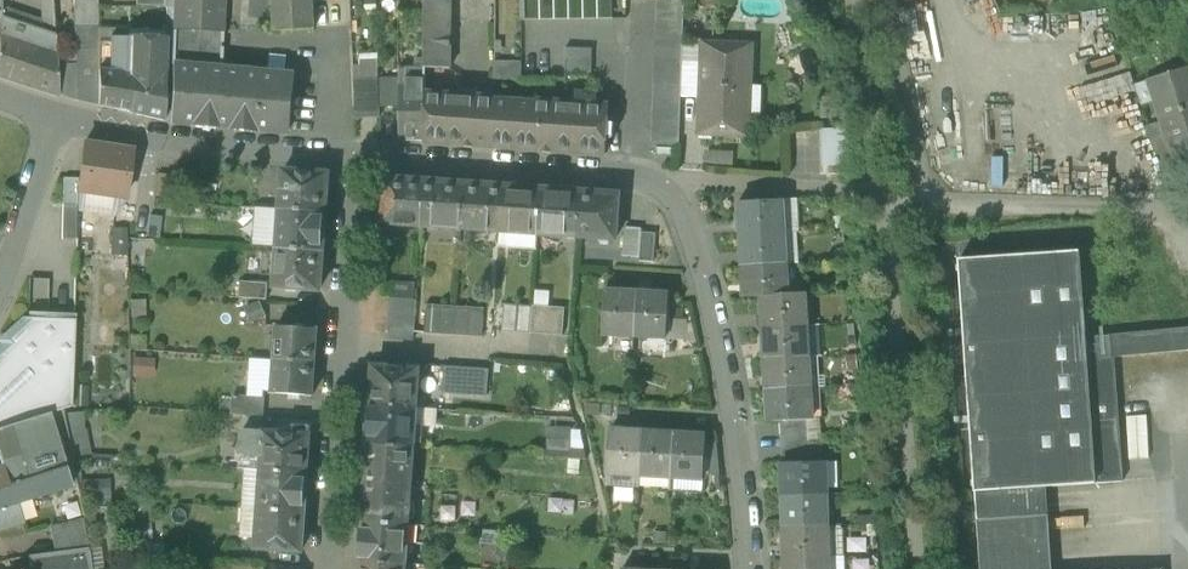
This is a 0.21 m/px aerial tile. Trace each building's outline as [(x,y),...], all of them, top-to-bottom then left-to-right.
[(56,35),(54,0),(40,0),(41,20),(0,6),(0,16),(56,35)] [(99,26),(98,0),(73,0),(74,27),(99,26)] [(222,31),(223,0),(174,0),(174,7),(173,29),(222,31)] [(313,0),(275,0),(276,31),(314,28),(313,0)] [(450,68),(451,17),(448,10),(448,0),(425,0),(424,60),(424,67),(426,67),(450,68)] [(526,20),(613,19),(612,0),(526,0),(526,20)] [(59,95),(57,64),(57,54),(56,35),(0,16),(0,76),(59,95)] [(74,27),(75,50),(99,50),(99,26),(74,27)] [(110,70),(127,71),(129,36),(129,29),(112,29),(112,37),(110,70)] [(165,30),(129,29),(129,36),(165,38),(165,30)] [(173,29),(172,65),(221,69),(222,31),(173,29)] [(165,38),(129,36),(127,71),(132,72),(130,113),(164,121),(167,38),(165,38)] [(700,98),(702,43),(682,42),(680,98),(700,98)] [(699,135),(748,137),(749,119),(749,118),(743,117),(744,88),(751,88),(751,85),(752,45),(702,43),(700,98),(699,135)] [(566,75),(590,77),(591,50),(565,49),(566,75)] [(98,106),(99,106),(100,70),(99,70),(99,50),(75,50),(75,54),(75,64),(76,101),(98,106)] [(57,54),(57,64),(75,64),(75,54),(57,54)] [(353,66),(354,79),(378,78),(378,54),(359,54),(359,66),(353,66)] [(271,55),(269,73),(286,75),(288,56),(271,55)] [(400,140),(423,142),(424,89),(426,89),(426,67),(424,67),(424,60),(416,60),(416,69),(399,68),(399,78),(400,107),(400,140)] [(57,64),(59,95),(76,101),(75,64),(57,64)] [(170,122),(217,126),(222,69),(221,69),(172,65),(170,122)] [(1175,158),(1177,158),(1187,154),(1187,68),(1150,80),(1164,123),(1175,158)] [(217,126),(234,127),(239,71),(222,69),(217,126)] [(99,106),(130,113),(132,72),(127,71),(110,70),(100,70),(99,106)] [(269,73),(239,71),(234,127),(287,132),(288,132),(293,75),(286,75),(269,73)] [(354,79),(355,118),(380,117),(379,108),(378,78),(354,79)] [(399,78),(378,78),(379,108),(400,107),(399,78)] [(749,118),(749,119),(762,120),(763,85),(751,85),(751,88),(749,118)] [(423,142),(476,145),(479,96),(460,94),(458,96),(447,95),(444,91),(426,89),(424,89),(423,142)] [(476,145),(490,146),(494,99),(491,97),(479,96),(476,145)] [(536,103),(494,99),(490,146),(606,155),(609,106),(568,103),(565,105),(557,104),(555,102),(538,100),(536,103)] [(1148,128),(1166,185),(1184,179),(1177,158),(1175,158),(1164,123),(1148,128)] [(818,131),(821,176),(850,174),(846,129),(818,131)] [(84,144),(80,176),(79,191),(125,198),(128,177),(132,151),(84,144)] [(735,153),(705,151),(704,165),(734,167),(735,153)] [(283,171),(280,210),(325,213),(328,174),(283,171)] [(156,197),(178,199),(181,177),(158,175),(156,197)] [(78,206),(79,191),(80,176),(63,176),(63,206),(77,206),(78,206)] [(128,177),(125,198),(118,213),(134,215),(140,178),(128,177)] [(383,224),(422,226),(425,181),(386,178),(383,224)] [(422,226),(461,229),(464,184),(425,181),(422,226)] [(461,229),(499,232),(503,186),(464,184),(461,229)] [(499,232),(538,234),(541,189),(503,186),(499,232)] [(553,235),(577,237),(580,192),(541,189),(538,234),(542,235),(542,236),(553,237),(553,235)] [(125,198),(79,191),(78,206),(78,211),(115,217),(118,213),(125,198)] [(619,194),(580,192),(577,237),(616,240),(619,194)] [(783,200),(784,203),(778,203),(779,219),(785,219),(785,232),(798,231),(796,199),(783,200)] [(740,234),(785,232),(785,219),(779,219),(778,203),(784,203),(783,200),(739,202),(740,234)] [(62,240),(77,240),(77,206),(63,206),(62,240)] [(277,248),(280,210),(256,208),(254,247),(277,248)] [(280,210),(277,248),(323,252),(325,213),(280,210)] [(146,238),(158,240),(162,217),(150,215),(146,238)] [(112,255),(126,255),(126,228),(111,229),(112,255)] [(623,257),(640,258),(642,229),(625,228),(623,257)] [(798,231),(785,232),(785,233),(786,250),(787,263),(800,262),(798,231)] [(538,234),(499,232),(498,248),(537,250),(538,234)] [(640,261),(654,262),(656,233),(642,232),(640,261)] [(785,233),(785,232),(740,234),(742,265),(787,263),(786,250),(780,250),(779,233),(785,233)] [(320,290),(323,252),(277,248),(275,287),(320,290)] [(1046,488),(1096,484),(1088,360),(1086,339),(1080,252),(959,260),(976,492),(1025,489),(1046,488)] [(787,264),(787,263),(742,265),(744,297),(761,297),(788,294),(788,280),(782,281),(781,264),(787,264)] [(238,298),(266,300),(268,284),(240,282),(238,298)] [(391,282),(390,298),(417,300),(418,284),(391,282)] [(634,337),(635,337),(637,292),(605,290),(603,335),(617,336),(618,330),(634,331),(634,337)] [(670,293),(637,292),(635,337),(648,337),(649,332),(665,332),(665,338),(667,338),(670,293)] [(805,294),(788,294),(761,297),(763,327),(807,325),(806,312),(801,312),(800,296),(805,295),(805,294)] [(390,327),(414,328),(416,304),(417,300),(390,298),(388,327),(390,327)] [(130,300),(130,318),(145,318),(145,299),(130,300)] [(244,308),(251,323),(267,317),(261,301),(244,308)] [(425,333),(439,334),(441,305),(427,304),(425,333)] [(455,306),(441,305),(439,334),(454,335),(455,306)] [(502,332),(531,334),(533,307),(504,305),(502,332)] [(470,307),(455,306),(454,335),(468,336),(470,307)] [(533,306),(533,307),(531,334),(563,336),(565,308),(533,306)] [(484,308),(470,307),(468,336),(482,337),(484,308)] [(63,409),(71,407),(74,320),(24,318),(0,341),(3,344),(0,347),(0,430),(63,409)] [(807,326),(807,325),(763,327),(764,358),(809,356),(808,342),(803,343),(802,326),(807,326)] [(276,326),(274,360),(315,363),(317,329),(276,326)] [(389,339),(414,341),(414,333),(414,328),(390,327),(389,339)] [(1187,351),(1187,330),(1086,339),(1088,360),(1115,358),(1187,351)] [(809,357),(809,356),(764,358),(766,389),(811,387),(810,374),(805,374),(803,357),(809,357)] [(1123,483),(1115,358),(1088,360),(1096,484),(1123,483)] [(134,374),(155,373),(154,360),(133,362),(134,374)] [(313,397),(315,363),(274,360),(272,394),(313,397)] [(433,393),(487,396),(489,370),(435,366),(433,393)] [(373,367),(370,405),(416,409),(418,370),(373,367)] [(811,388),(811,387),(766,389),(768,422),(780,421),(807,420),(813,419),(812,405),(806,405),(805,389),(811,388)] [(231,414),(263,417),(264,397),(233,395),(231,414)] [(370,405),(368,444),(413,447),(416,409),(370,405)] [(63,409),(0,430),(0,461),(1,465),(0,466),(0,489),(66,467),(66,468),(74,466),(74,465),(72,457),(72,456),(64,414),(63,409)] [(64,414),(72,456),(89,454),(84,430),(83,413),(64,414)] [(1129,457),(1150,456),(1148,414),(1127,415),(1129,457)] [(780,421),(781,435),(808,434),(807,420),(780,421)] [(548,427),(549,447),(573,446),(574,457),(586,456),(585,426),(548,427)] [(639,476),(640,476),(643,431),(611,429),(608,474),(622,475),(623,470),(639,471),(639,476)] [(243,430),(241,455),(263,457),(265,432),(243,430)] [(674,433),(643,431),(640,476),(654,477),(654,472),(670,473),(670,478),(671,478),(674,433)] [(263,457),(262,471),(307,474),(310,436),(265,432),(263,457)] [(706,435),(674,433),(671,478),(685,479),(685,473),(701,474),(701,480),(704,480),(706,435)] [(809,447),(808,434),(781,435),(782,449),(809,447)] [(368,444),(365,483),(410,486),(413,447),(368,444)] [(810,462),(809,447),(782,449),(783,463),(810,462)] [(262,471),(263,457),(241,455),(240,469),(262,471)] [(781,463),(782,495),(827,494),(827,481),(821,481),(820,464),(826,464),(826,462),(810,462),(783,463),(781,463)] [(16,503),(71,486),(66,468),(66,467),(0,489),(0,508),(16,503)] [(262,471),(259,510),(304,513),(307,474),(262,471)] [(365,483),(362,522),(407,525),(410,486),(365,483)] [(1025,489),(1027,517),(1048,515),(1046,488),(1025,489)] [(1027,517),(1025,489),(976,492),(978,520),(1027,517)] [(782,495),(783,527),(828,525),(828,512),(822,512),(821,495),(827,495),(827,494),(782,495)] [(16,503),(0,508),(0,530),(22,523),(16,503)] [(81,508),(84,524),(96,522),(93,507),(82,508),(81,508)] [(302,552),(304,513),(259,510),(256,548),(302,552)] [(1048,515),(1027,517),(1031,568),(1051,568),(1048,515)] [(1027,517),(978,520),(981,568),(1031,568),(1027,517)] [(362,522),(359,560),(405,564),(406,543),(407,525),(362,522)] [(783,527),(784,558),(830,556),(829,543),(823,543),(823,527),(828,526),(828,525),(783,527)] [(829,543),(830,556),(844,556),(843,529),(840,526),(841,526),(841,525),(828,525),(828,526),(823,527),(823,543),(829,543)] [(482,542),(507,544),(509,532),(483,530),(482,542)] [(140,554),(151,554),(151,531),(136,531),(136,545),(140,554)] [(88,549),(29,557),(30,568),(24,568),(91,568),(88,549)] [(830,556),(784,558),(785,568),(824,568),(823,558),(830,558),(830,556)] [(844,556),(830,556),(830,558),(823,558),(824,568),(844,568),(844,556)] [(405,564),(359,560),(359,568),(404,568),(405,564)]
